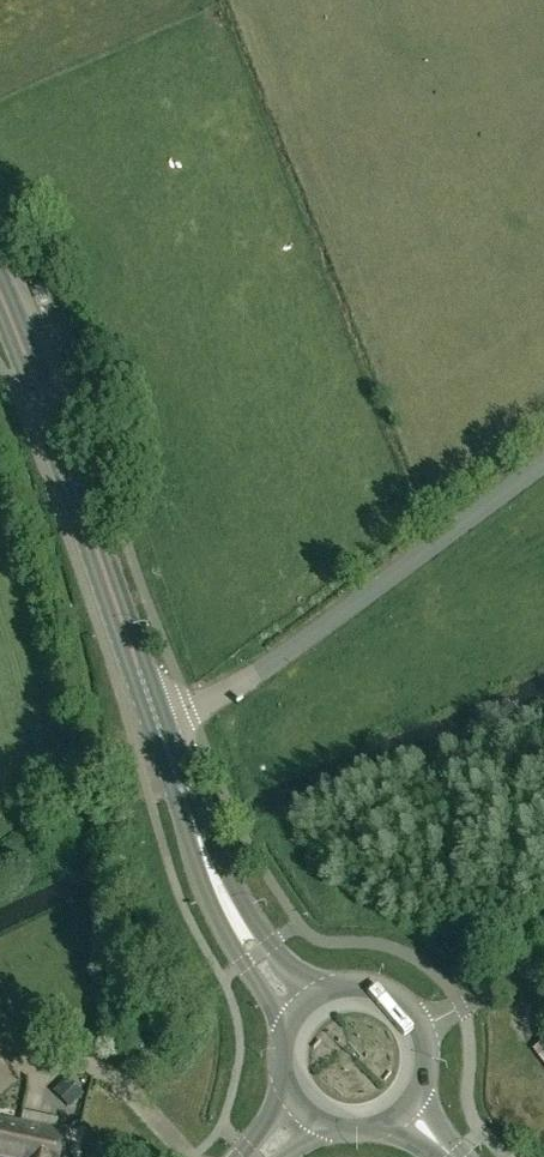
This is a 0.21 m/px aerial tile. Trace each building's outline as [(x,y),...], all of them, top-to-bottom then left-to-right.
[(533,1049),(543,1062),(543,1040),(533,1049)] [(0,1118),(0,1156),(59,1156),(64,1132),(0,1118)]
